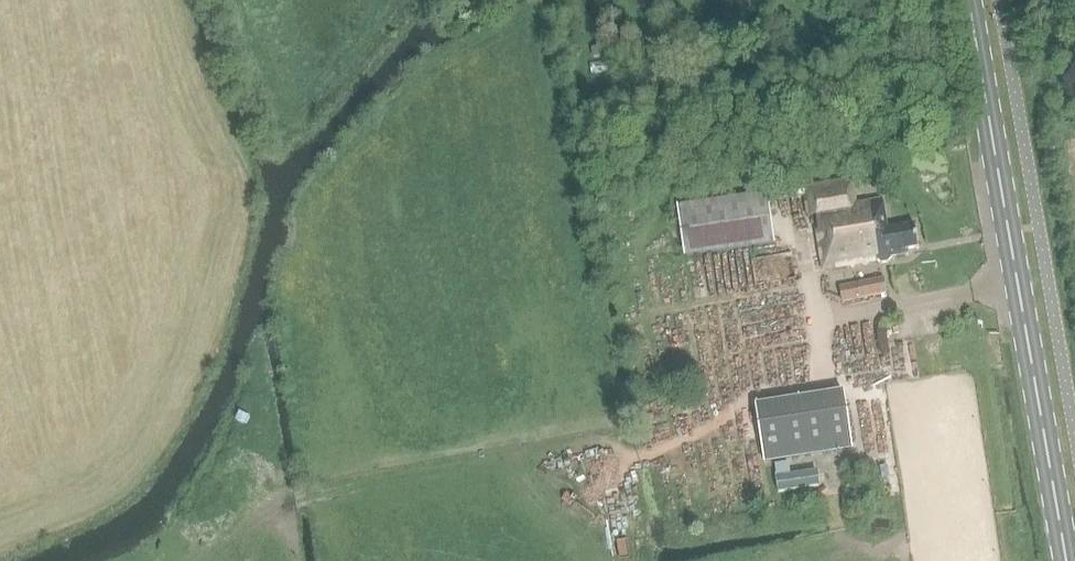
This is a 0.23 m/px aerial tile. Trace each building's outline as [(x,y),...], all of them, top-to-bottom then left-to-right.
[(853,178),(806,185),(812,219),(818,217),(820,233),(818,233),(824,269),(877,260),(881,264),(887,263),(891,258),(908,256),(907,250),(918,249),(914,225),(886,229),(881,199),(856,203),(853,178)] [(766,191),(677,206),(685,256),(775,241),(766,191)] [(886,294),(883,277),(838,285),(842,302),(886,294)] [(843,392),(756,405),(764,462),(852,449),(843,392)] [(789,464),(774,466),(776,477),(775,478),(777,492),(819,486),(817,471),(790,475),(789,464)]
